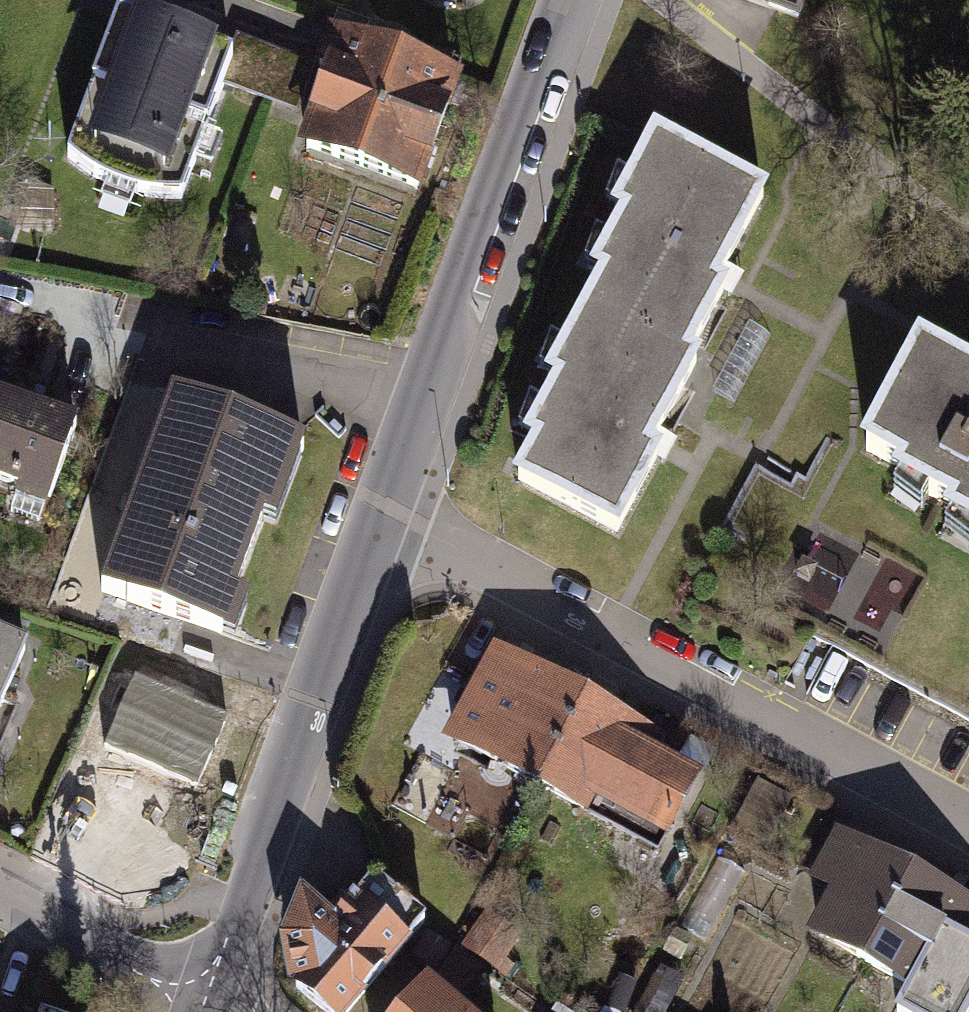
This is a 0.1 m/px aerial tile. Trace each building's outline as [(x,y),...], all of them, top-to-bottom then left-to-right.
[(805,0),(703,0),(793,32),(805,0)] [(227,62),(125,27),(82,154),(184,189),(227,62)] [(426,199),(465,89),(329,41),(290,152),(426,199)] [(593,284),(582,305),(689,363),(723,301),(709,294),(716,280),(761,197),(647,136),(603,217),(613,223),(583,279),(593,284)] [(689,363),(582,305),(540,382),(549,388),(519,444),(526,448),(504,489),(618,551),(671,454),(655,446),(671,416),(698,367),(689,363)] [(910,352),(852,461),(886,479),(881,489),(947,524),(941,535),(968,550),(968,383),(910,352)] [(0,399),(0,457),(19,406),(0,399)] [(309,455),(165,405),(97,599),(241,649),(309,455)] [(19,406),(0,457),(0,485),(20,493),(12,513),(47,527),(84,431),(19,406)] [(31,651),(0,637),(0,727),(31,651)] [(580,703),(484,651),(433,743),(530,796),(580,703)] [(101,756),(205,802),(240,724),(136,678),(101,756)] [(658,745),(580,703),(530,796),(585,826),(593,812),(663,850),(700,782),(652,756),(658,745)] [(431,770),(406,759),(392,793),(417,803),(431,770)] [(915,878),(828,832),(801,884),(823,896),(796,947),(861,980),(915,878)] [(915,878),(861,980),(902,1002),(897,1011),(968,1011),(968,906),(915,878)] [(413,931),(367,897),(336,940),(291,908),(271,949),(282,999),(300,1011),(354,1011),(413,931)] [(473,914),(452,951),(500,979),(521,942),(473,914)] [(447,1005),(468,977),(441,956),(398,1011),(456,1011),(447,1005)]
